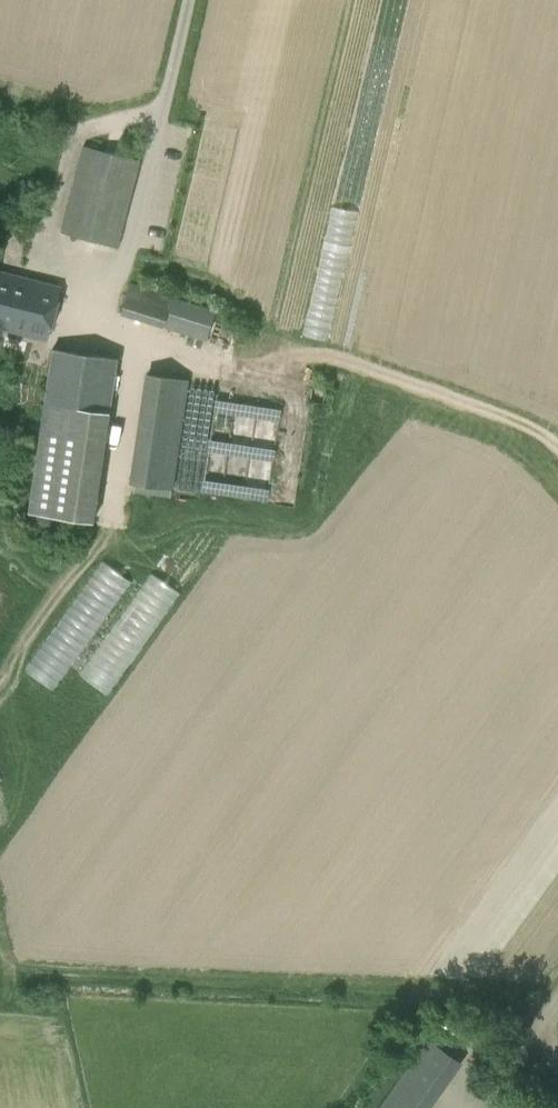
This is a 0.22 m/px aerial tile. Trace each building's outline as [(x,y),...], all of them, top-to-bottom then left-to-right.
[(118,247),(141,161),(82,145),(60,232),(118,247)] [(46,341),(60,286),(0,271),(0,330),(46,341)] [(205,340),(215,310),(170,296),(129,282),(120,315),(205,340)] [(51,348),(43,401),(40,428),(106,437),(117,358),(51,348)] [(173,489),(188,380),(148,375),(132,483),(173,489)] [(313,384),(310,401),(322,403),(325,385),(313,384)] [(278,441),(283,407),(222,397),(213,450),(236,453),(233,469),(272,476),(278,441)] [(109,562),(38,661),(62,678),(132,579),(109,562)] [(111,693),(180,589),(152,570),(118,622),(117,621),(82,673),(111,693)] [(461,1061),(428,1037),(378,1107),(428,1107),(461,1061)]
